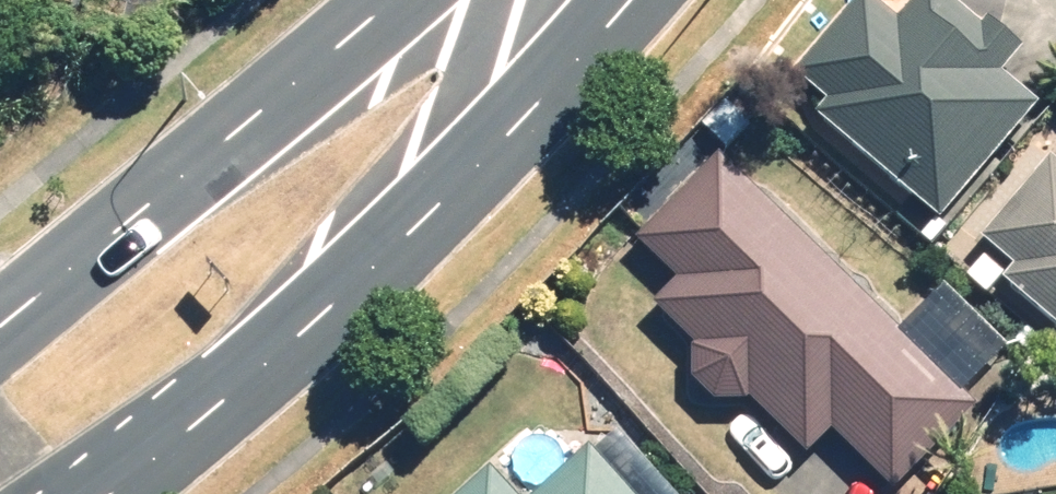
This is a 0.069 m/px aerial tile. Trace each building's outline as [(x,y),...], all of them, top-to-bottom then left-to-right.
[(782,82),(929,247),(954,224),(942,211),(1041,123),(1002,80),(1025,60),(960,0),(862,0),(782,82)] [(1006,369),(929,290),(887,331),(715,157),(631,241),(672,282),(643,311),(687,357),(675,369),(723,417),(739,401),(799,461),(822,438),(877,493),(880,493),(1006,369)] [(1038,161),(965,244),(1002,277),(991,289),(1055,346),(1055,177),(1038,161)] [(581,449),(532,493),(622,493),(581,449)] [(465,493),(508,493),(488,473),(465,493)]
